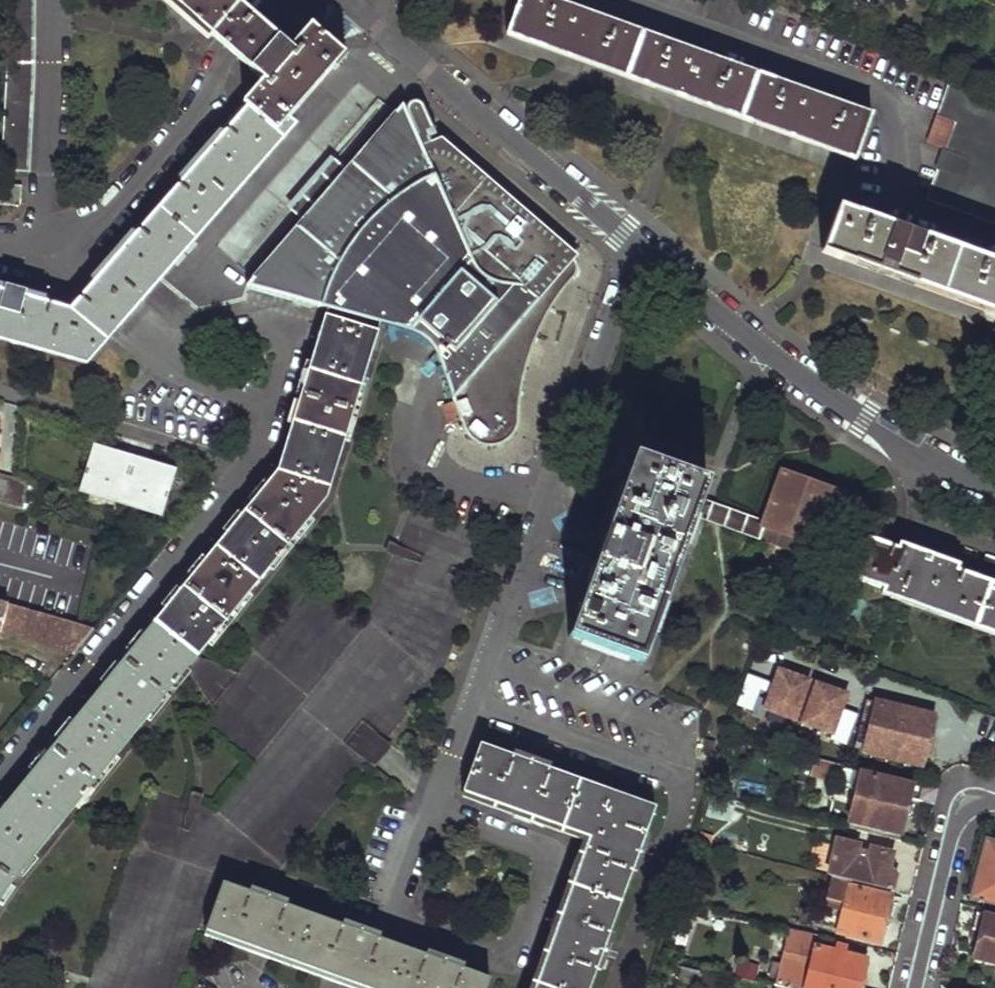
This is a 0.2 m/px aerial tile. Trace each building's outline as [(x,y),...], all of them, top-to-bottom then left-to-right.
[(84,357),(117,319),(126,309),(130,313),(172,266),(167,261),(214,208),(219,213),(261,165),(255,159),(270,144),(279,134),(277,132),(330,71),(326,68),(342,52),(308,22),(297,35),(303,39),(294,48),(253,12),(239,0),(175,0),(227,46),(271,84),(257,99),(253,96),(245,104),(250,108),(240,118),(226,134),(222,130),(201,154),(179,178),(184,182),(136,235),(131,231),(111,254),(89,279),(94,283),(86,293),(71,308),(46,301),(47,295),(0,282),(0,331),(84,357)] [(2,169),(29,170),(33,89),(34,53),(34,13),(34,0),(6,0),(6,38),(6,69),(6,79),(6,86),(2,169)] [(505,35),(523,41),(525,37),(858,159),(873,118),(548,0),(517,0),(505,35)] [(929,202),(994,225),(994,103),(953,84),(950,83),(938,119),(955,125),(929,202)] [(453,213),(422,145),(403,104),(342,176),(326,194),(312,210),(247,286),(251,287),(412,331),(420,334),(427,339),(433,345),(436,351),(451,390),(535,292),(453,213)] [(535,292),(451,390),(467,431),(471,437),(475,440),(479,443),(488,445),(495,446),(503,444),(510,442),(513,437),(515,433),(517,427),(517,420),(518,407),(519,392),(521,379),(525,366),(534,336),(548,310),(554,302),(569,282),(572,277),(573,272),(572,267),(569,264),(577,254),(501,191),(439,138),(422,145),(453,213),(535,292)] [(9,184),(7,204),(20,204),(21,185),(9,184)] [(827,250),(885,271),(994,311),(994,266),(841,210),(827,250)] [(9,885),(26,864),(327,496),(377,328),(326,314),(303,389),(279,470),(266,486),(197,569),(118,666),(43,757),(0,810),(0,900),(9,885)] [(93,444),(79,490),(122,503),(136,457),(93,444)] [(136,457),(122,503),(164,516),(177,470),(136,457)] [(597,546),(564,636),(635,661),(688,515),(695,493),(699,483),(628,458),(597,546)] [(816,522),(854,535),(875,542),(882,522),(822,502),(806,496),(810,485),(778,474),(763,518),(760,526),(809,543),(816,522)] [(0,485),(0,504),(23,509),(31,484),(3,475),(0,485)] [(31,484),(23,509),(40,513),(48,489),(31,484)] [(826,491),(810,485),(806,496),(822,502),(826,491)] [(760,526),(763,518),(695,493),(688,515),(755,539),(760,526)] [(875,595),(994,637),(994,584),(953,569),(955,563),(894,541),(892,548),(854,535),(840,574),(878,587),(875,595)] [(1,630),(75,652),(95,627),(0,600),(0,633),(1,630)] [(831,741),(845,746),(857,713),(843,708),(849,692),(774,666),(769,681),(747,673),(736,705),(751,711),(759,690),(764,692),(758,709),(833,735),(831,741)] [(898,693),(894,705),(911,709),(914,697),(898,693)] [(871,728),(866,750),(923,764),(934,715),(911,709),(894,705),(876,701),(874,716),(868,715),(865,727),(871,728)] [(389,741),(362,721),(344,742),(375,768),(393,747),(388,743),(389,741)] [(705,739),(700,754),(711,757),(715,742),(705,739)] [(464,792),(590,839),(550,951),(537,987),(589,987),(654,807),(480,745),(464,792)] [(815,764),(814,774),(839,781),(842,766),(839,766),(840,763),(805,754),(803,761),(815,764)] [(851,785),(854,770),(842,766),(839,781),(839,782),(851,785)] [(858,787),(851,820),(901,832),(906,813),(911,815),(915,798),(933,804),(938,786),(913,780),(912,783),(854,770),(851,785),(851,786),(858,787)] [(709,795),(703,815),(728,822),(734,801),(709,795)] [(971,896),(994,902),(994,841),(987,838),(971,896)] [(838,839),(829,875),(838,877),(851,880),(892,890),(896,873),(893,873),(894,870),(889,869),(893,852),(872,847),(872,851),(858,847),(859,844),(838,839)] [(838,877),(826,925),(839,928),(838,933),(879,943),(891,895),(850,885),(851,880),(838,877)] [(206,928),(253,945),(259,947),(353,981),(364,984),(374,987),(484,987),(488,976),(381,938),(223,881),(206,928)] [(974,955),(994,961),(994,916),(977,911),(972,928),(981,931),(974,955)] [(868,953),(844,947),(844,948),(842,954),(835,952),(815,947),(812,963),(784,956),(776,986),(778,986),(786,987),(860,987),(868,953)] [(678,981),(697,985),(696,987),(701,987),(706,969),(681,963),(678,981)]
